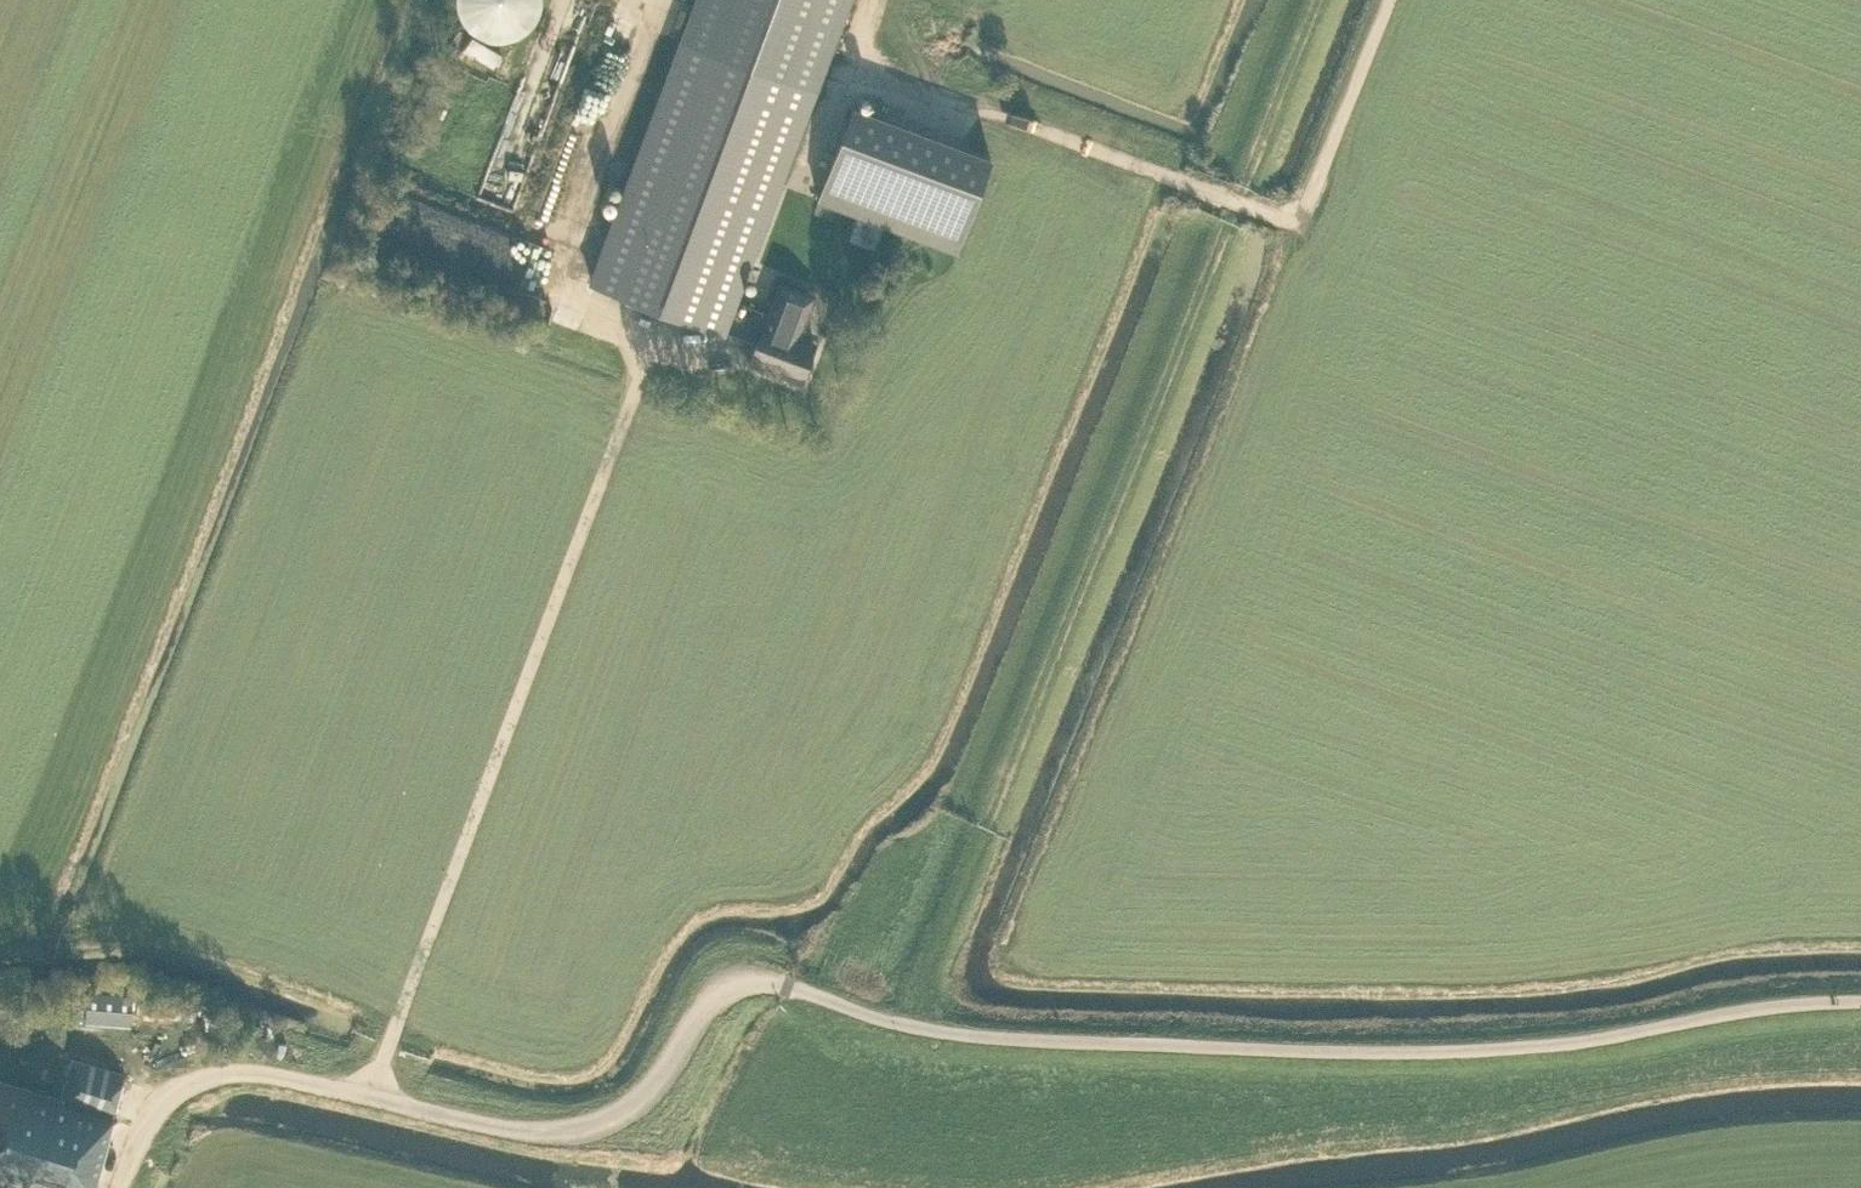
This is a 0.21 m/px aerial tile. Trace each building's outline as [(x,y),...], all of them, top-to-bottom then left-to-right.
[(539,0),(478,0),(472,28),(532,39),(539,0)] [(814,92),(850,0),(693,0),(677,41),(697,49),(606,290),(721,333),(723,329),(757,341),(749,362),(800,381),(814,344),(784,332),(788,321),(734,300),(812,92),(814,92)] [(835,100),(801,191),(955,250),(989,159),(835,100)] [(875,230),(858,224),(854,235),(872,241),(875,230)] [(85,1021),(100,1022),(101,1011),(131,1014),(132,995),(87,992),(85,1021)] [(33,1187),(92,1187),(123,1076),(72,1061),(60,1100),(0,1082),(0,1179),(33,1187)]
